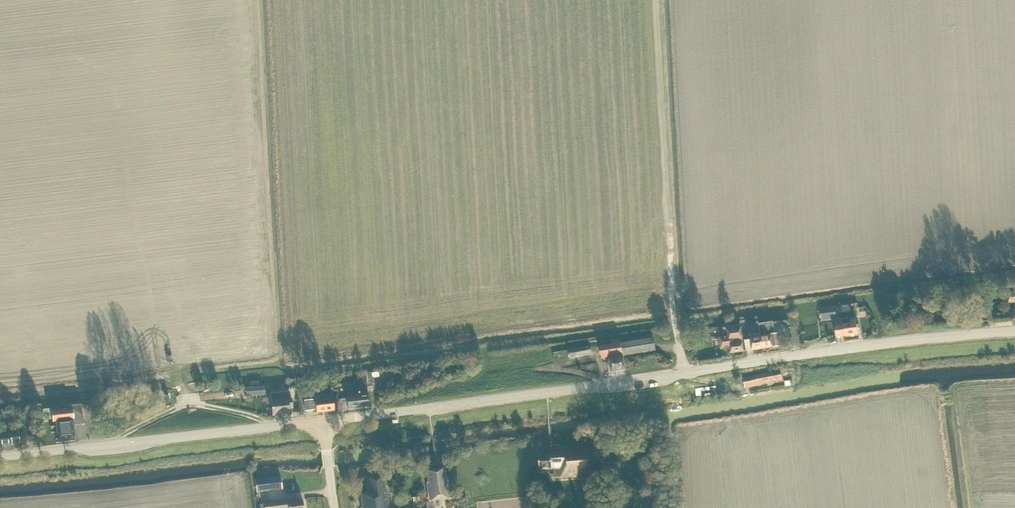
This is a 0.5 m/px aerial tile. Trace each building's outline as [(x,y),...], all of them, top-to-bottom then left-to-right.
[(1007,293),(1007,302),(1014,302),(1014,310),(1011,310),(1012,319),(1014,319),(1014,292),(1007,293)] [(836,319),(834,307),(820,308),(822,321),(836,319)] [(843,336),(857,335),(855,319),(841,320),(842,325),(834,326),(835,337),(843,336)] [(776,334),(775,334),(773,322),(758,324),(762,348),(778,345),(776,334)] [(746,351),(762,348),(758,324),(748,325),(749,332),(742,333),(743,340),(744,340),(746,351)] [(730,353),(743,351),(741,339),(739,326),(727,327),(728,337),(719,338),(721,349),(729,348),(730,353)] [(623,355),(654,350),(652,338),(621,343),(620,339),(610,341),(611,345),(599,347),(600,358),(608,357),(610,372),(625,369),(623,355)] [(570,358),(590,354),(589,347),(568,350),(570,358)] [(773,385),(772,383),(783,381),(781,370),(769,372),(767,373),(756,374),(743,377),(745,389),(758,386),(767,384),(768,386),(773,385)] [(368,407),(366,387),(372,387),(371,372),(365,373),(365,377),(361,377),(361,381),(345,383),(347,409),(368,407)] [(255,387),(260,387),(259,382),(250,382),(250,388),(245,388),(246,397),(256,396),(255,387)] [(710,390),(710,387),(695,389),(696,397),(702,396),(701,391),(710,390)] [(272,402),(271,402),(272,414),(288,413),(287,408),(292,408),(291,400),(290,400),(289,392),(280,393),(280,396),(271,397),(272,402)] [(315,413),(333,410),(331,393),(314,395),(315,399),(303,401),(304,411),(312,410),(312,409),(315,409),(315,413)] [(55,422),(57,440),(75,438),(73,420),(74,420),(72,409),(51,412),(53,422),(55,422)] [(112,424),(109,410),(103,410),(105,425),(112,424)] [(0,412),(0,427),(9,427),(8,411),(0,412)] [(19,444),(18,434),(17,427),(0,429),(0,446),(19,444)] [(560,477),(596,475),(594,447),(560,450),(560,452),(550,453),(550,455),(538,456),(540,469),(553,469),(554,477),(560,477)] [(433,501),(449,498),(447,480),(445,480),(443,468),(426,470),(428,483),(426,483),(428,501),(425,501),(426,507),(434,507),(433,501)] [(282,489),(280,476),(254,479),(256,493),(282,489)] [(386,490),(384,490),(383,476),(366,478),(367,487),(366,487),(367,493),(360,494),(362,507),(389,507),(386,490)]
